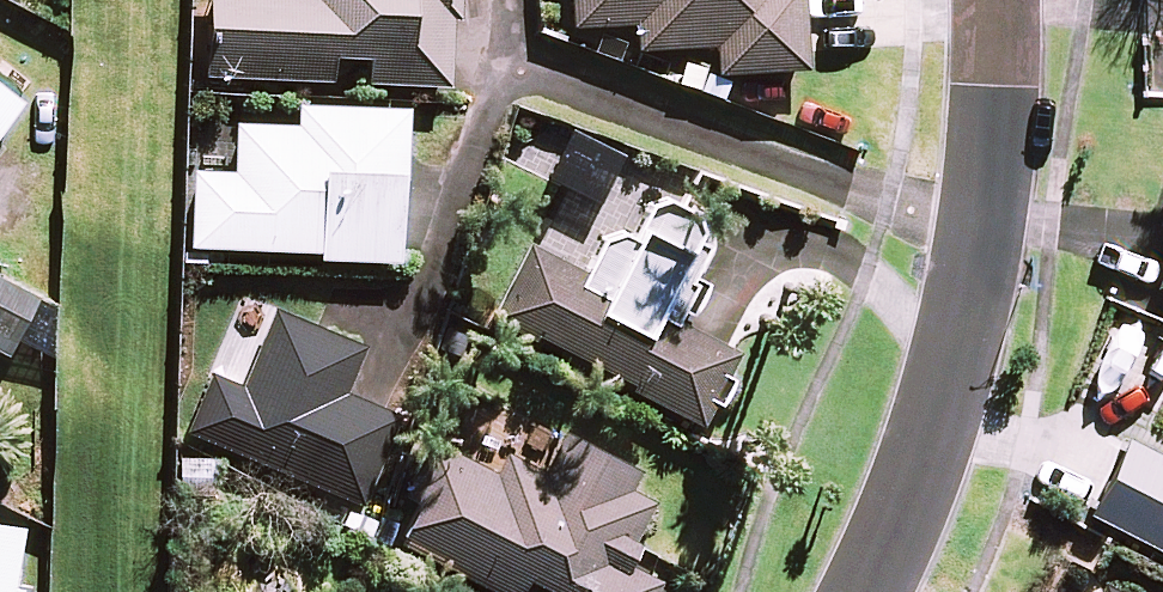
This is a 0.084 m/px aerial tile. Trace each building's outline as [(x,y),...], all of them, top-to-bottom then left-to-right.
[(211,90),(343,96),(344,75),(377,76),(376,98),(456,102),(460,32),(467,32),(468,0),(215,0),(211,90)] [(578,42),(643,39),(644,62),(722,58),(724,88),(816,83),(812,0),(576,0),(578,42)] [(29,130),(0,107),(0,165),(29,130)] [(200,184),(196,261),(327,266),(327,275),(408,279),(412,196),(416,197),(419,122),(306,117),(305,139),(242,136),(240,185),(200,184)] [(640,404),(710,440),(750,363),(685,330),(729,244),(675,216),(658,223),(641,257),(629,251),(608,256),(593,287),(536,258),(498,331),(567,367),(571,360),(643,397),(640,404)] [(18,369),(48,311),(0,287),(0,360),(18,369)] [(193,441),(370,516),(407,429),(354,406),(374,360),(285,322),(252,401),(217,386),(193,441)] [(411,550),(493,591),(662,591),(639,580),(649,560),(641,556),(663,514),(641,503),(650,484),(572,444),(551,484),(513,464),(502,484),(441,453),(411,510),(427,518),(411,550)] [(1135,454),(1097,527),(1162,562),(1162,469),(1135,454)] [(33,543),(0,538),(0,591),(25,591),(33,543)]
